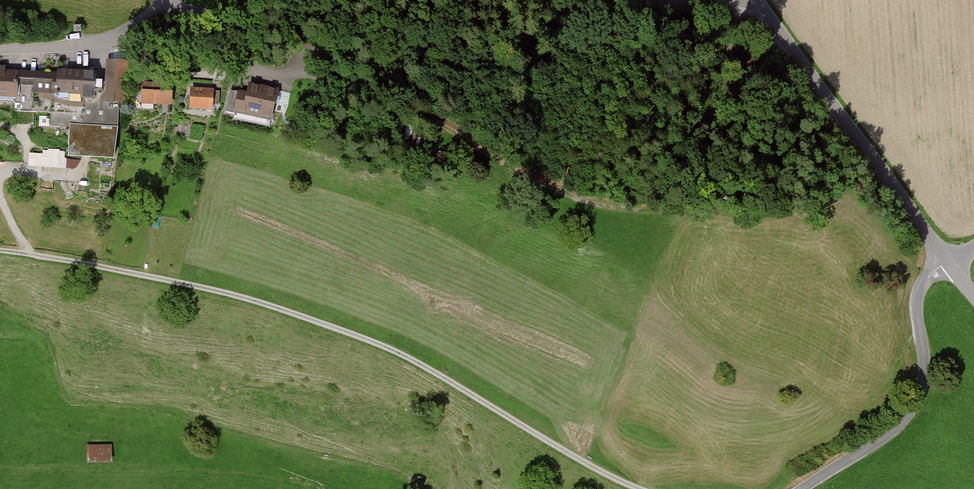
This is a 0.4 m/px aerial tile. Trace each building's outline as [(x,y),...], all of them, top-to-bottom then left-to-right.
[(780,58),(782,54),(775,49),(773,53),(780,58)] [(57,78),(18,76),(16,108),(16,118),(52,120),(51,131),(70,132),(69,163),(116,165),(119,107),(123,107),(125,65),(107,64),(105,85),(96,84),(95,95),(84,94),(85,76),(57,75),(57,78)] [(18,76),(0,75),(0,107),(16,108),(18,76)] [(143,81),(142,108),(173,109),(174,82),(143,81)] [(220,84),(186,82),(185,107),(218,109),(220,84)] [(241,85),(235,117),(273,124),(280,92),(241,85)] [(112,447),(87,447),(87,466),(112,466),(112,447)]
